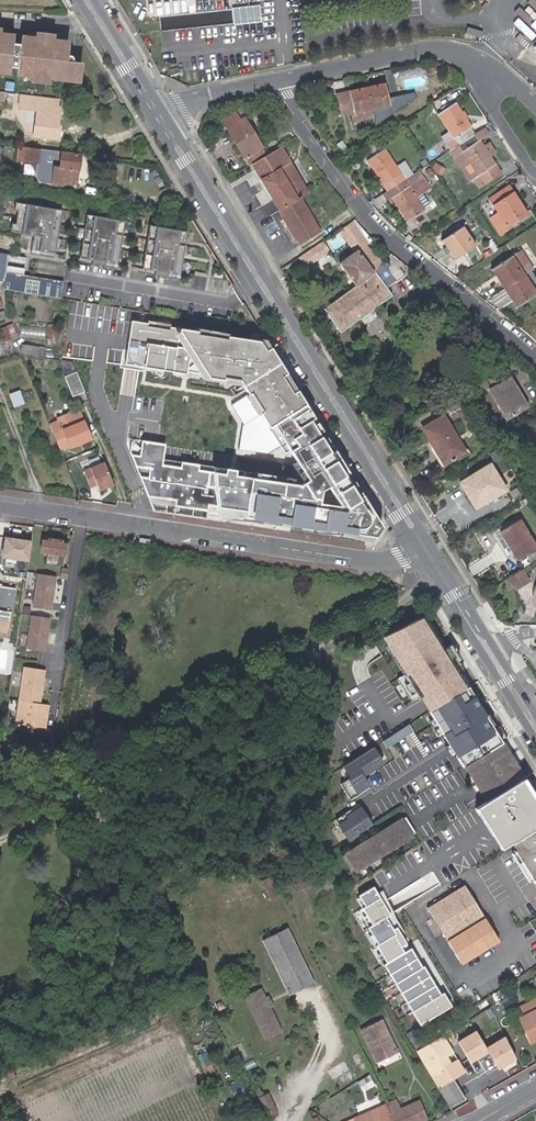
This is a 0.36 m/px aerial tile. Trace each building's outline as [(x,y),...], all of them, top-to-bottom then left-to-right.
[(232,5),(233,23),(261,21),(260,3),(232,5)] [(163,28),(232,22),(231,8),(162,14),(163,28)] [(466,34),(477,37),(479,30),(467,26),(466,34)] [(24,37),(61,41),(60,40),(57,37),(52,36),(52,33),(36,32),(36,34),(32,34),(27,36),(24,37)] [(56,79),(77,81),(78,64),(70,63),(71,61),(71,58),(70,57),(68,56),(66,56),(64,57),(66,42),(61,41),(24,37),(20,37),(19,45),(11,44),(12,36),(7,35),(0,34),(0,73),(8,74),(9,67),(17,68),(16,75),(22,75),(56,79)] [(52,81),(56,79),(22,75),(22,76),(28,80),(29,80),(31,81),(31,83),(46,84),(46,82),(48,82),(52,81)] [(366,89),(370,109),(387,106),(383,86),(366,89)] [(108,89),(99,95),(104,103),(114,97),(108,89)] [(352,112),(370,109),(366,89),(348,92),(352,112)] [(3,93),(0,93),(0,103),(12,104),(13,95),(3,93)] [(60,99),(20,94),(18,108),(35,110),(33,134),(59,137),(62,107),(59,107),(60,99)] [(445,144),(449,151),(451,150),(459,145),(475,135),(454,104),(438,114),(453,139),(445,144)] [(265,156),(247,125),(249,124),(253,115),(248,108),(239,106),(232,110),(234,113),(221,121),(248,167),(252,165),(265,156)] [(489,136),(485,129),(475,135),(479,142),(489,136)] [(479,142),(475,135),(459,145),(461,148),(460,149),(453,154),(462,168),(470,163),(478,176),(495,165),(479,142)] [(459,145),(451,150),(453,154),(460,149),(461,148),(459,145)] [(41,184),(59,186),(59,183),(74,185),(75,170),(77,170),(78,156),(59,154),(60,152),(46,150),(38,149),(25,148),(20,147),(18,161),(23,161),(36,164),(35,177),(41,184)] [(280,149),(253,166),(279,210),(298,199),(307,194),(280,149)] [(366,161),(386,191),(403,180),(384,150),(366,161)] [(470,181),(478,176),(470,163),(462,168),(470,181)] [(430,188),(419,170),(416,173),(426,190),(430,188)] [(386,191),(390,198),(406,222),(423,212),(414,198),(426,190),(416,173),(403,180),(386,191)] [(525,214),(514,195),(516,193),(511,186),(487,201),(492,208),(494,207),(506,226),(525,214)] [(386,191),(382,194),(386,201),(390,198),(386,191)] [(298,199),(279,210),(284,219),(288,226),(298,243),(317,231),(298,199)] [(60,210),(22,203),(15,247),(53,253),(60,210)] [(123,220),(85,214),(78,258),(90,260),(90,263),(103,266),(103,262),(116,264),(123,220)] [(344,238),(356,230),(351,223),(339,231),(344,238)] [(186,231),(148,225),(141,268),(153,271),(153,274),(166,276),(166,273),(179,275),(186,231)] [(461,228),(442,240),(454,259),(473,247),(461,228)] [(356,230),(344,238),(354,253),(361,248),(366,245),(356,230)] [(328,249),(323,241),(312,247),(318,256),(328,249)] [(338,263),(353,287),(372,273),(373,273),(380,261),(377,257),(361,248),(354,253),(338,263)] [(1,285),(0,289),(0,290),(58,299),(60,286),(2,277),(3,273),(6,256),(7,254),(0,253),(0,285),(1,285)] [(6,256),(3,273),(21,276),(24,259),(6,256)] [(491,269),(504,288),(522,276),(510,257),(491,269)] [(353,287),(322,309),(324,313),(322,315),(325,319),(327,317),(339,332),(357,319),(370,310),(389,297),(384,288),(393,282),(393,283),(402,276),(393,263),(387,266),(383,259),(380,261),(373,273),(372,273),(353,287)] [(2,277),(60,286),(60,282),(3,273),(2,277)] [(504,288),(516,308),(535,295),(522,276),(504,288)] [(370,310),(357,319),(361,325),(374,316),(370,310)] [(263,337),(129,318),(127,336),(123,363),(131,364),(237,380),(300,477),(293,482),(161,462),(164,443),(129,438),(127,450),(154,510),(369,544),(379,526),(263,337)] [(46,335),(46,327),(22,325),(22,333),(46,335)] [(11,326),(0,330),(5,344),(16,339),(11,326)] [(56,329),(48,330),(50,346),(58,344),(56,329)] [(20,353),(37,354),(37,347),(21,345),(20,353)] [(62,368),(73,370),(70,362),(61,360),(62,368)] [(72,396),(82,391),(74,373),(64,377),(72,396)] [(487,391),(505,419),(517,412),(516,410),(524,405),(508,379),(487,391)] [(52,433),(58,447),(67,443),(68,446),(89,438),(82,421),(78,412),(69,415),(68,413),(57,417),(57,419),(48,424),(52,433)] [(462,454),(454,440),(441,418),(421,430),(432,447),(435,445),(446,464),(462,454)] [(457,437),(454,440),(462,454),(446,464),(435,445),(432,447),(428,449),(441,471),(468,455),(457,437)] [(94,491),(111,484),(102,460),(85,466),(94,491)] [(482,498),(484,502),(503,491),(488,466),(459,484),(467,497),(472,504),(482,498)] [(485,504),(484,502),(482,498),(472,504),(467,497),(464,498),(473,512),(485,504)] [(499,531),(507,547),(515,561),(535,549),(518,520),(499,531)] [(501,551),(507,547),(499,531),(497,529),(491,532),(501,551)] [(2,535),(0,548),(0,556),(26,560),(29,539),(2,535)] [(64,556),(65,544),(60,544),(61,540),(48,539),(48,541),(42,541),(40,552),(46,553),(45,564),(57,566),(58,555),(64,556)] [(524,567),(507,578),(515,590),(531,578),(524,567)] [(58,577),(38,574),(33,608),(53,611),(58,577)] [(0,587),(0,610),(9,612),(13,589),(0,587)] [(53,618),(33,615),(28,649),(48,652),(53,618)] [(422,616),(382,635),(429,710),(467,686),(422,616)] [(46,671),(25,668),(17,724),(48,728),(51,706),(41,705),(46,671)] [(467,686),(429,710),(464,766),(503,742),(467,686)] [(387,746),(415,729),(410,722),(383,739),(387,746)] [(503,742),(464,766),(482,800),(517,778),(523,774),(503,742)] [(372,745),(338,767),(345,779),(339,783),(350,799),(369,787),(362,776),(383,763),(372,745)] [(471,807),(499,850),(509,844),(535,827),(535,807),(517,778),(482,800),(471,807)] [(358,803),(333,818),(347,841),(372,826),(358,803)] [(369,839),(348,853),(359,869),(410,837),(400,820),(379,833),(381,837),(381,840),(374,844),(371,843),(369,839)] [(509,844),(528,875),(535,870),(535,827),(509,844)] [(379,833),(369,839),(371,843),(374,844),(381,840),(381,837),(379,833)] [(528,875),(535,886),(535,870),(528,875)] [(435,871),(413,885),(418,894),(441,879),(435,871)] [(356,909),(365,928),(381,963),(419,1026),(452,1008),(391,919),(382,906),(372,885),(357,894),(363,905),(356,909)] [(462,889),(423,913),(458,967),(496,943),(462,889)] [(261,940),(284,987),(285,989),(307,978),(284,929),(261,940)] [(307,978),(285,989),(288,995),(310,984),(307,978)] [(278,1030),(268,1010),(266,1006),(269,1005),(265,997),(263,998),(258,988),(242,996),(249,1010),(263,1037),(265,1036),(278,1030)] [(530,1045),(535,1042),(535,1001),(518,1010),(523,1020),(519,1021),(530,1045)] [(387,1036),(381,1023),(360,1033),(375,1064),(396,1054),(390,1042),(387,1044),(384,1037),(387,1036)] [(475,1030),(458,1041),(470,1062),(486,1053),(499,1068),(516,1059),(504,1037),(485,1047),(475,1030)] [(442,1037),(416,1054),(450,1108),(464,1099),(452,1080),(463,1073),(442,1037)] [(264,1118),(279,1112),(270,1091),(255,1097),(264,1118)] [(390,1120),(421,1120),(426,1119),(413,1093),(383,1106),(390,1120)] [(383,1106),(352,1119),(353,1120),(390,1120),(383,1106)]
